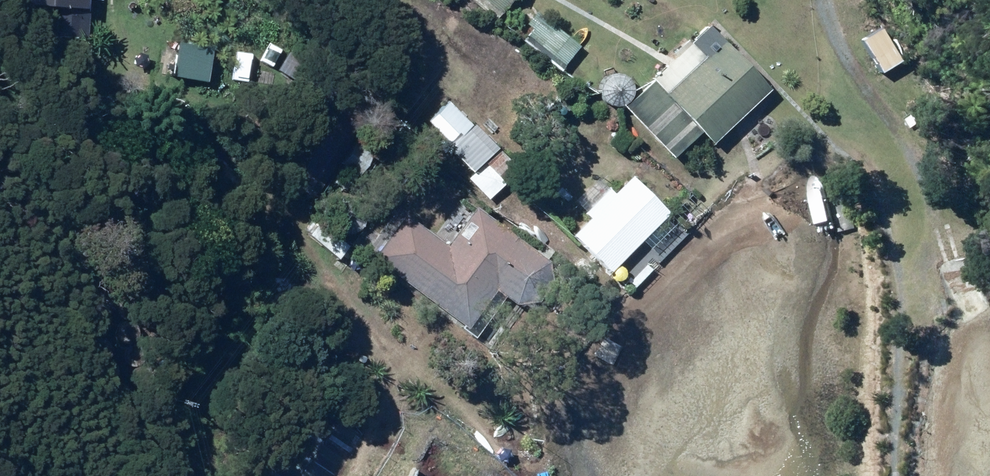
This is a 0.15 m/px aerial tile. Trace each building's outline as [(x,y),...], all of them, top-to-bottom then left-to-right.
[(498,19),(513,0),(473,0),(498,19)] [(537,12),(519,35),(561,69),(579,46),(537,12)] [(673,54),(676,57),(625,107),(674,158),(702,131),(713,142),(769,88),(709,26),(691,44),(687,40),(673,54)] [(881,29),(864,39),(882,72),(900,61),(881,29)] [(592,100),(595,104),(600,108),(605,109),(611,109),(616,106),(620,102),(622,97),(623,92),(622,86),(619,82),(614,78),(609,76),(604,76),(599,78),(595,81),(592,85),(590,90),(590,95),(592,100)] [(386,118),(380,125),(391,134),(397,126),(386,118)] [(360,147),(346,166),(359,174),(372,155),(360,147)] [(486,164),(506,185),(520,171),(500,150),(486,164)] [(609,188),(585,213),(590,218),(573,235),(611,272),(643,240),(652,249),(663,237),(655,228),(670,213),(631,175),(614,193),(609,188)] [(372,257),(467,328),(496,290),(515,303),(537,300),(552,280),(549,261),(546,259),(552,251),(541,243),(535,250),(477,207),(447,247),(404,215),(372,257)] [(270,475),(335,475),(361,435),(314,406),(270,475)]
